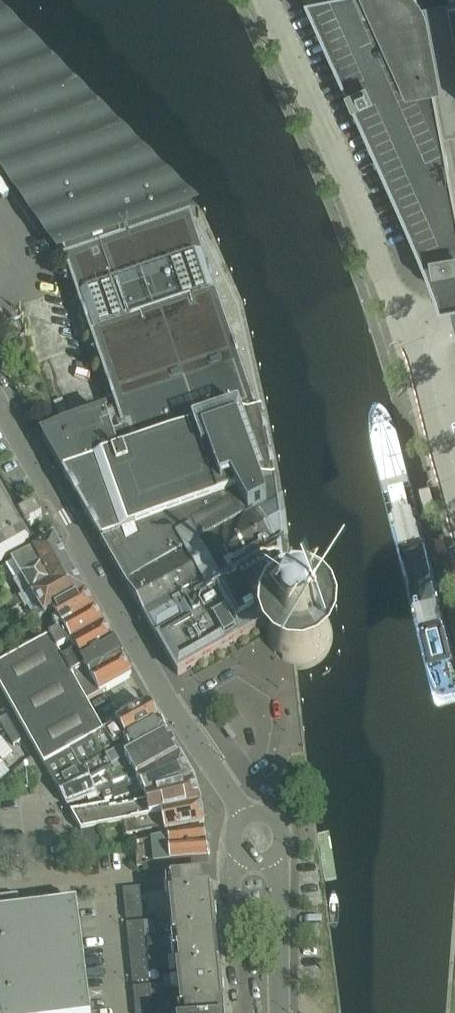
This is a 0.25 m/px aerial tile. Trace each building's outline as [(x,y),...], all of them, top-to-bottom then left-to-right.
[(350,84),(368,125),(397,189),(411,222),(425,255),(436,283),(439,294),(454,291),(454,0),(448,0),(454,32),(427,37),(420,0),(312,0),(350,84)] [(64,476),(135,450),(165,439),(257,415),(239,365),(241,361),(242,358),(242,354),(241,351),(240,347),(237,344),(234,342),(231,340),(214,289),(215,286),(216,282),(216,279),(215,275),(213,271),(211,269),(209,266),(205,265),(191,221),(191,220),(191,219),(197,217),(199,219),(200,218),(194,211),(200,209),(0,12),(0,175),(58,258),(65,256),(82,307),(80,310),(80,314),(80,317),(80,321),(82,324),(84,327),(87,330),(90,331),(108,382),(106,386),(105,389),(105,393),(106,397),(107,400),(110,403),(113,405),(116,407),(118,412),(104,417),(103,415),(91,419),(91,421),(89,422),(88,420),(76,424),(76,427),(74,427),(73,425),(61,429),(61,432),(43,438),(64,476)] [(135,450),(64,476),(103,545),(162,523),(184,516),(275,483),(262,414),(257,415),(165,439),(135,450)] [(30,546),(34,544),(27,530),(43,521),(36,509),(20,518),(0,483),(0,563),(30,546)] [(162,523),(103,545),(128,588),(255,515),(274,549),(283,544),(283,547),(289,544),(284,502),(278,505),(276,485),(275,483),(184,516),(162,523)] [(290,601),(283,547),(283,544),(274,549),(255,515),(128,588),(147,623),(148,623),(158,640),(157,640),(178,676),(185,672),(187,671),(186,671),(198,664),(198,665),(200,664),(267,626),(268,622),(270,618),(272,614),(275,611),(279,607),(282,605),(286,603),(290,601)] [(45,618),(53,614),(85,595),(74,576),(55,541),(35,553),(13,564),(22,579),(15,583),(23,598),(20,599),(19,597),(4,605),(9,614),(23,606),(26,610),(29,608),(37,622),(45,618)] [(43,629),(49,639),(96,613),(85,595),(53,614),(59,624),(53,627),(52,624),(43,629)] [(309,665),(313,664),(317,662),(321,659),(324,656),(327,652),(329,649),(331,645),(332,640),(333,636),(333,632),(333,628),(332,625),(331,621),(329,617),(327,614),(324,611),(321,608),(318,606),(315,604),(311,602),(308,601),(304,600),(300,600),(296,600),(292,601),(290,601),(286,603),(282,605),(279,607),(275,611),(272,614),(270,618),(268,622),(267,626),(267,628),(266,632),(266,636),(267,640),(268,644),(270,648),(271,651),(274,654),(276,657),(279,660),(283,662),(286,664),(290,665),(294,666),(298,667),(302,667),(305,666),(309,665)] [(96,613),(49,639),(85,703),(132,677),(124,663),(106,631),(96,613)] [(45,767),(70,753),(102,735),(85,703),(49,639),(0,667),(0,687),(45,767)] [(149,709),(102,735),(70,753),(79,770),(83,768),(123,745),(159,725),(150,708),(149,709)] [(7,734),(14,730),(7,717),(0,721),(0,722),(7,734)] [(83,768),(91,783),(95,781),(108,774),(168,740),(159,725),(123,745),(83,768)] [(14,730),(7,734),(14,747),(22,742),(14,730)] [(91,783),(99,796),(138,784),(180,760),(168,740),(108,774),(95,781),(91,783)] [(79,770),(70,753),(45,767),(55,784),(79,770)] [(138,784),(99,796),(101,800),(105,799),(106,801),(115,799),(115,802),(131,797),(141,792),(145,799),(194,785),(180,760),(138,784)] [(83,768),(79,770),(55,784),(55,785),(67,807),(71,806),(99,796),(91,783),(83,768)] [(149,810),(152,819),(201,809),(201,808),(196,790),(194,785),(145,799),(146,804),(149,810)] [(149,810),(146,804),(110,808),(72,815),(82,833),(114,827),(127,824),(152,819),(149,810)] [(152,819),(127,824),(129,836),(158,830),(158,832),(164,831),(165,836),(205,828),(201,809),(152,819)] [(84,834),(96,854),(105,853),(101,831),(84,834)] [(210,852),(208,850),(206,833),(136,847),(138,871),(209,864),(209,860),(211,858),(210,852)] [(168,885),(175,950),(217,945),(211,880),(168,885)] [(124,890),(125,901),(142,899),(141,889),(124,890)] [(78,911),(77,906),(63,908),(23,913),(21,913),(19,897),(0,900),(0,1012),(91,1012),(78,911)] [(142,899),(125,901),(126,911),(143,909),(142,899)] [(143,909),(126,911),(127,920),(144,919),(143,909)] [(127,925),(128,935),(145,933),(144,923),(127,925)] [(128,935),(129,945),(146,943),(145,933),(128,935)] [(129,945),(130,954),(147,953),(146,943),(129,945)] [(175,950),(181,1012),(224,1012),(217,945),(175,950)] [(147,953),(130,954),(131,964),(148,962),(147,953)] [(148,962),(131,964),(132,974),(149,972),(148,962)] [(149,972),(132,974),(133,984),(150,982),(149,972)] [(134,989),(135,999),(151,997),(150,987),(134,989)] [(151,997),(135,999),(136,1009),(153,1007),(151,997)]
